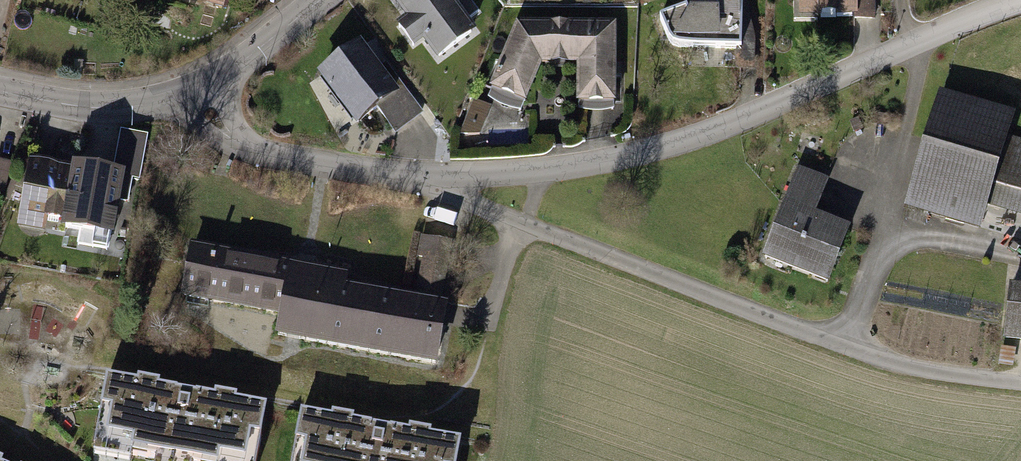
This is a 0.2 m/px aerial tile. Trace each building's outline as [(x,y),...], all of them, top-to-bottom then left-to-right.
[(222,10),(225,0),(192,0),(222,10)] [(394,1),(436,58),(471,32),(464,22),(478,12),(469,0),(396,0),(394,1)] [(659,20),(667,42),(672,46),(677,48),(740,49),(742,0),(716,0),(716,13),(688,13),(686,9),(659,20)] [(794,21),(818,21),(818,13),(854,13),(854,19),(875,19),(875,0),(794,0),(794,21)] [(518,26),(492,90),(524,103),(539,65),(577,65),(577,102),(612,102),(613,26),(518,26)] [(359,46),(321,74),(359,125),(380,109),(397,132),(422,113),(404,89),(395,95),(359,46)] [(906,213),(983,235),(990,209),(1020,218),(1020,142),(1006,138),(1012,117),(938,97),(906,213)] [(489,108),(474,101),(461,135),(478,135),(489,108)] [(3,198),(10,163),(0,161),(0,197),(3,198)] [(65,221),(73,175),(55,172),(56,166),(30,161),(21,213),(65,221)] [(133,178),(74,168),(73,175),(65,221),(64,228),(111,236),(117,201),(128,203),(133,178)] [(798,172),(768,253),(830,275),(846,232),(811,219),(825,181),(798,172)] [(450,242),(421,237),(418,257),(447,261),(450,242)] [(346,273),(193,245),(184,296),(284,314),(281,333),(436,361),(447,305),(344,286),(346,273)] [(1008,285),(1003,345),(1020,346),(1020,286),(1008,285)] [(275,414),(115,384),(100,460),(266,460),(275,414)] [(456,444),(295,414),(286,460),(453,460),(456,444)]
